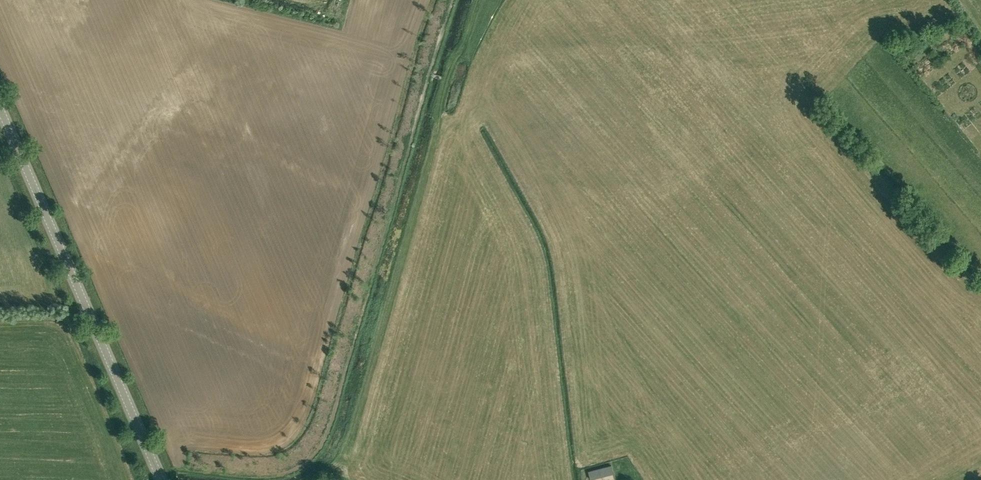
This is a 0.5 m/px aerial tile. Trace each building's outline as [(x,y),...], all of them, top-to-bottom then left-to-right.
[(615,465),(605,467),(607,476),(617,474),(615,465)]
